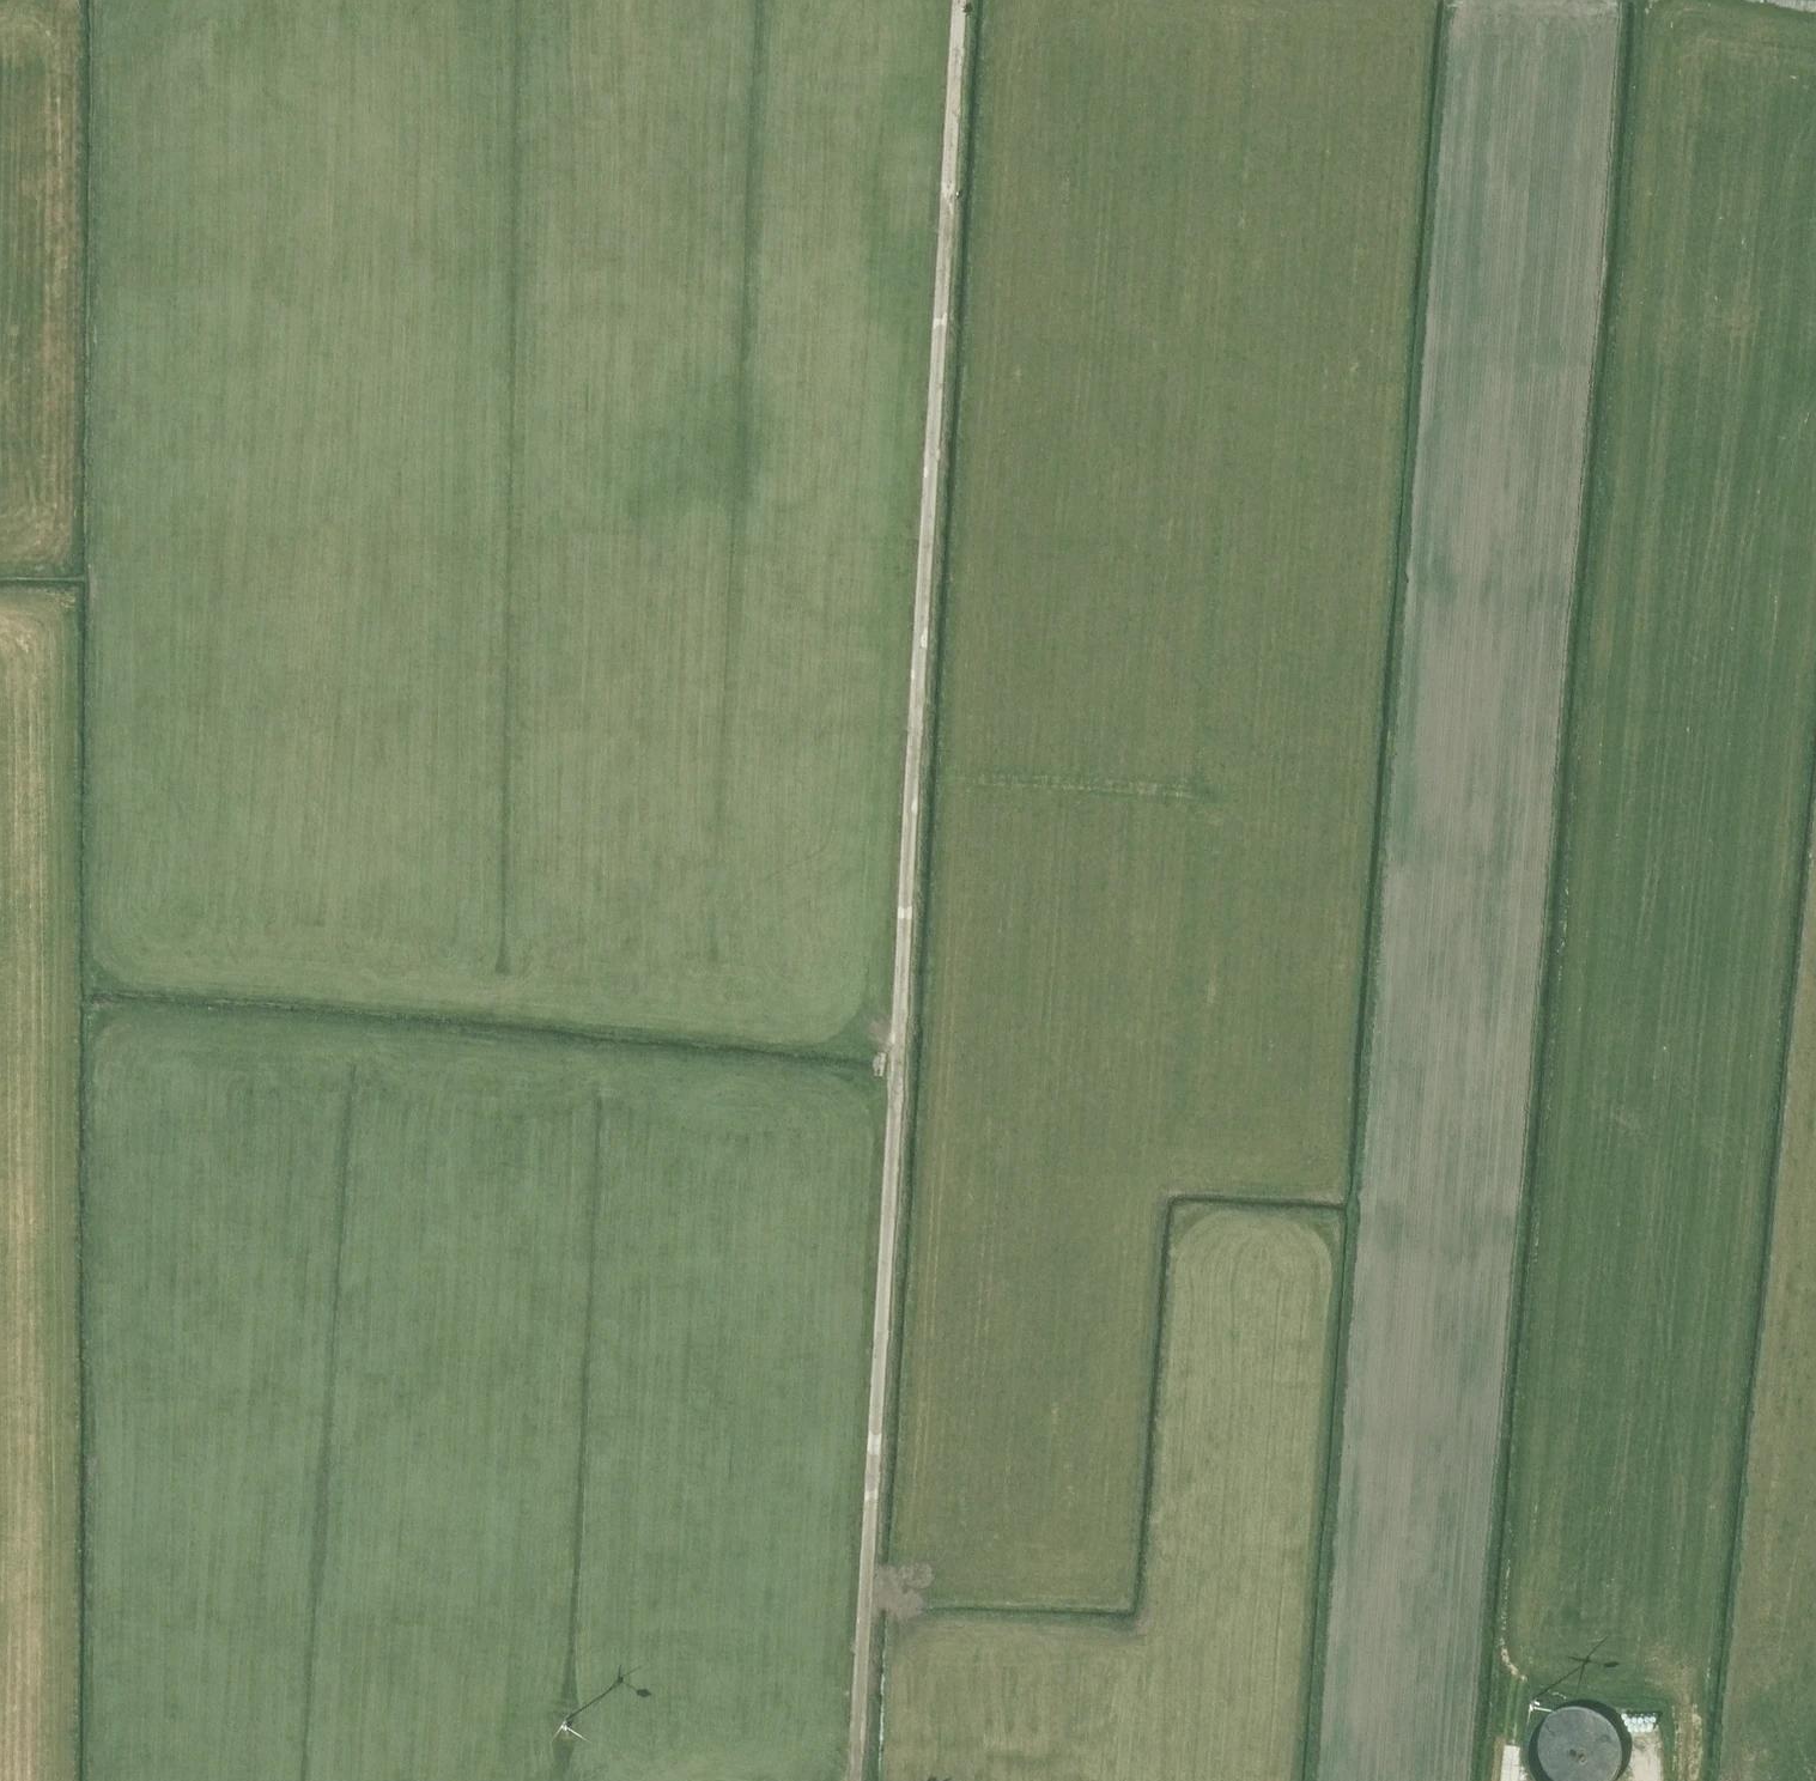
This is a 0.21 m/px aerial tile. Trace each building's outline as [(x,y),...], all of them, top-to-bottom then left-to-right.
[(1543,1775),(1615,1777),(1616,1708),(1544,1707),(1543,1775)]
